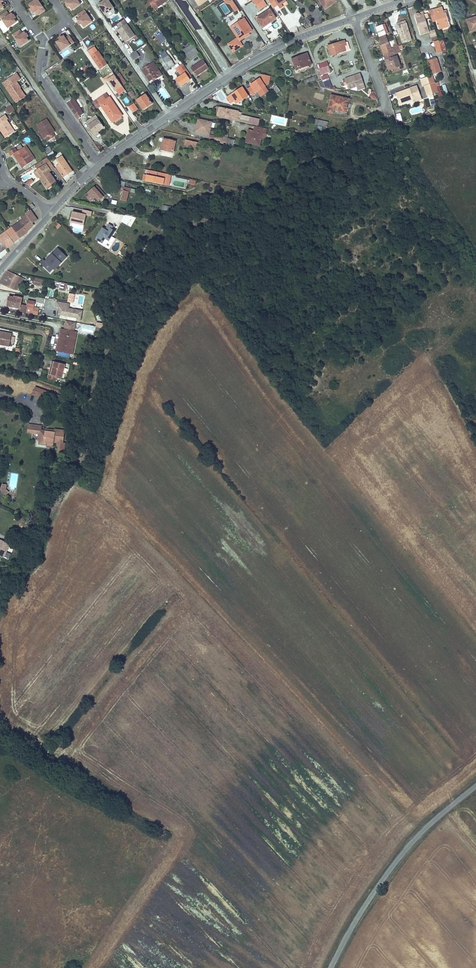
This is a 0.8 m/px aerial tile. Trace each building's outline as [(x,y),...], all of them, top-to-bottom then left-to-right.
[(45,10),(38,0),(35,0),(29,4),(32,8),(31,8),(34,13),(36,12),(39,15),(45,10)] [(80,4),(78,0),(67,0),(68,1),(66,3),(69,7),(70,7),(72,10),(80,4)] [(108,0),(104,0),(99,4),(105,13),(113,7),(108,0)] [(155,9),(167,1),(166,0),(148,0),(155,9)] [(253,1),(259,10),(267,5),(264,0),(254,0),(253,1)] [(274,0),(268,0),(274,8),(278,6),(274,0)] [(281,3),(285,0),(274,0),(278,6),(280,9),(283,7),(282,5),(281,3)] [(329,4),(335,0),(320,0),(325,9),(330,5),(329,4)] [(116,12),(113,7),(105,13),(108,17),(116,12)] [(216,7),(212,10),(219,19),(223,16),(216,7)] [(444,13),(444,11),(442,7),(433,10),(436,21),(439,29),(450,25),(446,12),(444,13)] [(84,27),(92,22),(84,10),(77,14),(80,18),(78,20),(81,24),(82,24),(84,27)] [(270,10),(257,18),(262,27),(270,21),(271,22),(275,19),(270,10)] [(7,11),(0,16),(8,28),(16,22),(14,19),(15,18),(12,13),(9,15),(7,11)] [(415,15),(415,17),(421,34),(429,32),(431,37),(437,35),(435,30),(429,31),(424,14),(420,15),(420,14),(419,13),(418,13),(417,13),(416,14),(415,15)] [(475,29),(475,16),(466,19),(470,31),(475,29)] [(135,35),(123,19),(117,23),(120,27),(117,29),(126,41),(135,35)] [(244,19),(231,27),(237,37),(227,44),(233,52),(243,46),(240,41),(238,39),(244,35),(246,38),(250,35),(249,32),(252,30),(244,19)] [(406,23),(397,25),(403,42),(412,40),(406,23)] [(382,45),(385,55),(392,52),(390,49),(385,34),(382,25),(376,28),(382,45)] [(20,30),(13,35),(21,46),(29,41),(27,37),(28,37),(25,32),(22,34),(20,30)] [(57,42),(62,50),(74,42),(69,36),(66,38),(64,36),(59,39),(60,40),(57,42)] [(442,51),(438,40),(434,41),(437,53),(438,52),(440,57),(443,56),(442,51)] [(331,56),(345,51),(350,50),(349,45),(348,42),(345,43),(344,41),(328,46),(331,56)] [(189,60),(199,54),(192,44),(182,50),(189,60)] [(108,64),(99,51),(97,52),(96,53),(92,48),(88,51),(92,56),(101,69),(108,64)] [(136,51),(130,55),(134,60),(140,56),(136,51)] [(385,55),(384,55),(389,70),(400,66),(396,53),(395,51),(392,52),(385,55)] [(296,71),(299,70),(309,66),(311,65),(307,53),(292,59),(296,71)] [(168,56),(164,59),(170,68),(174,65),(168,56)] [(161,57),(159,59),(167,71),(169,70),(161,57)] [(436,58),(427,61),(431,74),(440,71),(436,58)] [(203,60),(191,68),(196,76),(208,67),(203,60)] [(154,62),(142,70),(150,82),(155,78),(156,79),(162,75),(154,62)] [(331,72),(327,62),(316,65),(320,76),(331,72)] [(181,76),(176,79),(181,86),(190,80),(180,66),(177,69),(181,76)] [(119,73),(116,75),(122,85),(125,83),(119,73)] [(17,74),(6,81),(10,87),(7,89),(16,102),(25,96),(19,87),(19,86),(16,82),(21,79),(17,74)] [(268,84),(270,76),(261,74),(260,79),(253,83),(255,87),(253,88),(252,87),(249,89),(252,94),(256,91),(265,86),(268,84)] [(356,87),(364,84),(362,79),(360,80),(360,78),(361,78),(360,74),(345,79),(346,82),(347,85),(348,88),(350,89),(356,87)] [(116,75),(115,75),(108,80),(115,91),(122,86),(123,86),(122,85),(116,75)] [(428,77),(430,84),(432,92),(433,94),(437,92),(435,87),(437,86),(436,83),(434,83),(434,82),(432,75),(428,77)] [(428,77),(420,79),(423,86),(425,85),(430,84),(428,77)] [(125,91),(122,86),(115,91),(118,95),(125,91)] [(265,86),(256,91),(259,96),(268,91),(265,86)] [(414,99),(413,96),(420,94),(417,86),(395,93),(399,104),(414,99)] [(242,87),(227,97),(231,103),(235,101),(236,103),(248,96),(242,87)] [(146,94),(137,100),(143,109),(152,104),(146,94)] [(103,95),(97,100),(112,122),(122,116),(109,97),(106,99),(103,95)] [(331,95),(328,112),(333,114),(333,110),(345,113),(348,99),(331,95)] [(80,117),(80,116),(83,114),(80,110),(81,109),(74,99),(67,104),(74,114),(78,119),(80,117)] [(7,107),(5,108),(8,113),(14,109),(11,104),(7,107)] [(134,104),(129,107),(133,113),(138,110),(134,104)] [(219,107),(217,116),(236,121),(237,115),(240,116),(241,113),(238,112),(238,111),(219,107)] [(0,130),(2,129),(7,136),(14,131),(6,120),(8,119),(5,115),(0,118),(0,129),(0,130)] [(242,115),(240,122),(252,124),(253,118),(242,115)] [(94,122),(92,118),(86,122),(89,126),(96,136),(99,134),(97,132),(97,131),(103,127),(98,119),(94,122)] [(38,124),(41,130),(46,137),(48,141),(55,136),(53,133),(55,132),(47,119),(38,124)] [(198,127),(197,127),(195,131),(209,134),(212,122),(202,120),(200,125),(199,125),(198,127)] [(249,138),(247,138),(246,142),(259,145),(261,139),(262,133),(266,134),(267,130),(255,127),(254,131),(252,131),(251,136),(250,136),(249,138)] [(217,136),(215,142),(226,145),(228,138),(217,136)] [(164,139),(162,150),(173,152),(175,142),(164,139)] [(14,154),(19,162),(20,161),(24,167),(32,161),(23,147),(21,144),(17,146),(19,150),(17,151),(15,148),(9,152),(11,156),(14,154)] [(26,145),(23,147),(32,161),(35,159),(26,145)] [(57,160),(60,164),(56,167),(64,178),(73,172),(65,161),(62,156),(57,160)] [(55,168),(47,157),(34,165),(38,170),(37,170),(42,178),(40,179),(46,187),(55,180),(49,172),(55,168)] [(42,178),(37,170),(34,172),(37,178),(39,177),(40,179),(42,178)] [(148,174),(147,181),(164,185),(166,173),(149,170),(148,174)] [(56,182),(55,180),(46,187),(47,189),(56,182)] [(130,188),(124,187),(125,182),(119,181),(117,185),(117,189),(123,190),(121,200),(127,201),(129,192),(136,193),(137,190),(130,188)] [(106,195),(101,189),(97,185),(95,187),(94,187),(85,195),(91,202),(96,197),(99,200),(103,197),(106,195)] [(27,213),(26,214),(32,223),(36,219),(30,210),(27,212),(27,213)] [(91,212),(87,211),(83,210),(82,213),(73,211),(70,222),(84,225),(86,215),(90,216),(91,212)] [(23,220),(12,228),(16,233),(10,237),(14,243),(26,234),(27,233),(26,232),(33,225),(32,223),(26,214),(21,218),(23,220)] [(115,231),(111,228),(113,225),(108,223),(106,226),(105,228),(102,227),(95,239),(103,243),(106,238),(109,240),(113,234),(115,231)] [(0,236),(0,244),(3,243),(6,248),(14,243),(10,237),(16,233),(12,228),(10,229),(0,236)] [(50,272),(53,269),(60,262),(61,263),(65,258),(60,253),(61,252),(58,248),(45,261),(44,259),(40,263),(50,272)] [(0,280),(0,284),(14,290),(14,288),(19,288),(22,282),(24,283),(25,279),(6,271),(0,280)] [(56,281),(55,288),(65,290),(67,284),(56,281)] [(9,301),(8,301),(8,306),(20,308),(21,305),(22,298),(17,297),(16,299),(10,297),(9,301)] [(39,308),(34,308),(35,302),(28,301),(27,306),(27,307),(28,307),(27,313),(33,314),(38,315),(39,308)] [(70,304),(56,301),(55,307),(58,307),(57,315),(67,317),(81,320),(83,312),(69,309),(70,304)] [(66,322),(64,330),(75,332),(76,324),(66,322)] [(60,334),(59,342),(57,351),(68,353),(70,354),(73,354),(77,333),(75,332),(64,330),(61,330),(60,334)] [(9,346),(10,342),(11,337),(11,334),(0,332),(0,344),(9,346)] [(52,361),(51,365),(53,366),(51,375),(57,377),(62,378),(65,365),(52,361)] [(53,366),(51,365),(48,379),(56,380),(57,377),(51,375),(53,366)] [(36,387),(33,395),(47,400),(49,396),(54,398),(53,400),(64,405),(67,399),(36,387)] [(55,430),(55,432),(46,431),(41,430),(42,426),(34,425),(33,430),(33,433),(40,434),(39,444),(46,445),(46,442),(53,443),(53,442),(57,443),(57,446),(59,446),(58,453),(64,453),(65,443),(63,443),(64,431),(55,429),(55,430)] [(0,539),(0,556),(4,558),(5,556),(6,552),(10,544),(0,539)]
